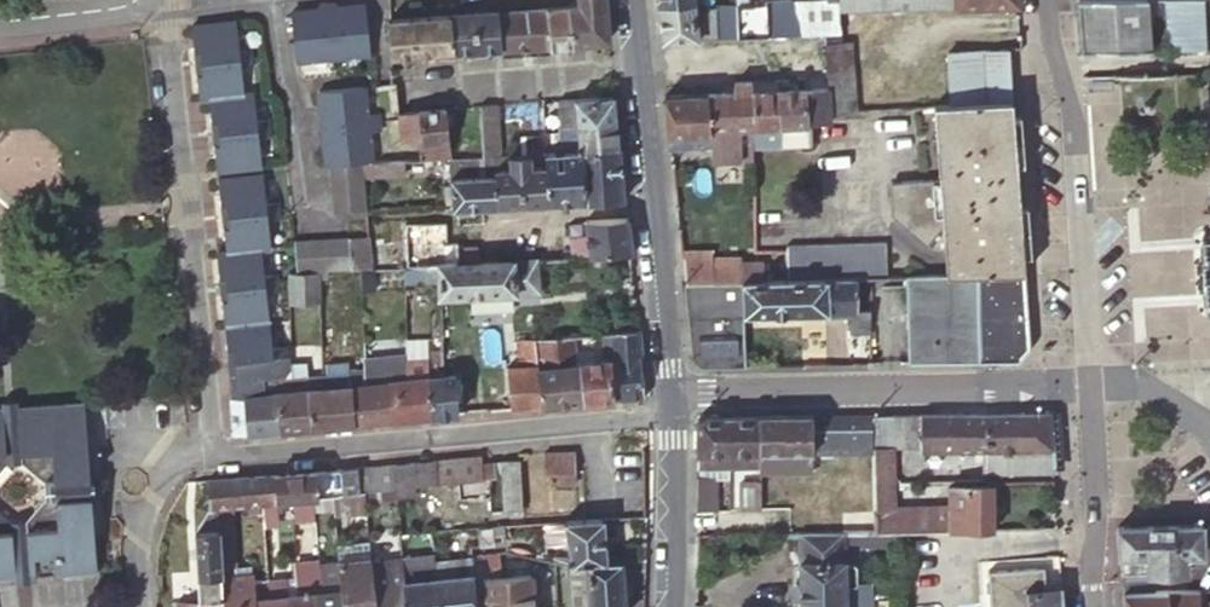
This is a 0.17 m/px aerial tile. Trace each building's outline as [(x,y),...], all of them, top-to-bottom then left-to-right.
[(604,0),(578,0),(578,2),(565,4),(566,17),(605,12),(604,0)] [(736,36),(735,16),(734,2),(734,0),(713,0),(714,2),(716,36),(736,36)] [(781,10),(794,10),(792,0),(781,0),(781,10)] [(792,0),(794,10),(795,13),(800,33),(823,33),(841,32),(840,9),(839,0),(836,0),(837,11),(821,12),(820,0),(795,0),(792,0)] [(821,12),(837,11),(836,0),(820,0),(821,12)] [(840,9),(857,8),(858,8),(893,7),(1018,1),(1018,0),(839,0),(840,9)] [(1206,0),(1078,0),(1081,50),(1207,48),(1207,37),(1206,0)] [(736,36),(767,35),(766,15),(766,11),(766,1),(734,2),(735,16),(736,36)] [(659,6),(662,38),(716,36),(714,2),(693,3),(659,6)] [(566,17),(565,4),(546,6),(550,45),(569,43),(566,17)] [(364,6),(343,9),(345,21),(336,23),(335,10),(334,5),(325,6),(331,59),(369,54),(364,6)] [(317,7),(318,12),(319,24),(311,25),(309,13),(288,15),(293,64),(331,59),(325,6),(317,7)] [(550,45),(546,6),(528,8),(522,9),(513,9),(502,10),(498,10),(501,48),(528,46),(542,45),(550,45)] [(343,9),(335,10),(336,23),(345,21),(343,9)] [(501,48),(498,10),(472,12),(475,49),(501,48)] [(800,33),(795,13),(794,10),(781,10),(766,11),(766,15),(767,35),(800,33)] [(318,12),(309,13),(311,25),(319,24),(318,12)] [(453,51),(475,49),(472,12),(450,13),(453,51)] [(566,17),(569,43),(607,38),(605,12),(566,17)] [(453,51),(450,13),(410,16),(414,54),(453,51)] [(390,55),(414,54),(410,16),(389,17),(387,18),(390,55)] [(234,21),(189,26),(191,53),(198,53),(199,62),(250,56),(249,47),(237,49),(234,21)] [(841,41),(841,32),(823,33),(823,41),(841,41)] [(829,106),(855,105),(849,40),(841,41),(823,41),(828,87),(829,106)] [(1010,99),(1006,48),(944,50),(948,101),(960,101),(1010,99)] [(251,65),(250,56),(199,62),(200,73),(194,73),(195,86),(241,84),(239,66),(251,65)] [(751,122),(751,89),(750,80),(733,80),(734,90),(708,91),(709,124),(710,138),(710,145),(711,157),(753,155),(753,143),(751,122)] [(196,94),(242,92),(241,84),(195,86),(196,94)] [(831,117),(829,106),(828,87),(824,86),(821,85),(804,86),(806,119),(831,117)] [(365,86),(321,91),(324,117),(330,116),(331,126),(382,121),(381,111),(369,113),(365,86)] [(806,119),(804,86),(777,87),(779,142),(807,141),(806,119)] [(753,143),(779,142),(777,87),(751,89),(751,122),(753,143)] [(709,124),(708,91),(685,92),(689,146),(710,145),(710,138),(709,124)] [(664,107),(668,146),(689,146),(685,92),(663,93),(664,107)] [(209,125),(215,124),(216,135),(268,128),(267,119),(254,120),(251,93),(242,93),(206,99),(209,125)] [(615,121),(613,93),(575,97),(559,98),(561,124),(564,124),(615,121)] [(1012,125),(1010,99),(960,101),(948,101),(931,102),(937,174),(885,178),(888,211),(922,241),(938,227),(941,227),(945,272),(1024,269),(1024,267),(1021,228),(1015,168),(1015,158),(1014,143),(1012,125)] [(466,104),(466,106),(468,142),(481,141),(480,139),(479,105),(479,103),(466,104)] [(498,138),(496,103),(479,105),(480,139),(498,138)] [(423,155),(448,153),(450,153),(449,143),(446,108),(400,112),(403,138),(403,140),(421,138),(423,155)] [(382,121),(331,126),(332,136),(325,137),(328,164),(331,163),(362,161),(364,161),(374,160),(371,131),(383,130),(382,121)] [(578,151),(618,148),(615,121),(564,124),(565,128),(565,132),(561,133),(562,152),(578,151)] [(269,138),(268,128),(216,135),(217,144),(211,145),(214,171),(259,165),(256,139),(269,138)] [(518,154),(539,152),(539,135),(517,135),(518,153),(518,154)] [(493,155),(499,155),(498,138),(480,139),(481,141),(481,155),(493,155)] [(450,153),(448,153),(448,157),(481,155),(481,141),(468,142),(449,143),(450,153)] [(622,198),(618,148),(578,151),(580,200),(622,198)] [(562,152),(545,152),(548,202),(580,200),(578,151),(562,152)] [(539,152),(518,154),(521,203),(548,202),(545,152),(539,152)] [(499,155),(493,155),(496,204),(521,203),(518,154),(518,153),(499,155)] [(456,207),(482,205),(496,204),(493,155),(481,155),(448,157),(449,182),(441,183),(442,207),(456,207)] [(374,160),(364,161),(364,175),(404,172),(403,158),(397,159),(374,160)] [(364,161),(362,161),(331,163),(334,211),(366,209),(364,193),(364,175),(364,161)] [(225,215),(277,209),(276,200),(264,202),(260,174),(215,179),(218,205),(224,205),(225,215)] [(226,223),(266,220),(278,219),(277,209),(225,215),(226,223)] [(626,216),(624,216),(584,218),(585,221),(586,234),(588,243),(589,253),(630,252),(631,252),(626,216)] [(400,265),(434,263),(434,262),(457,261),(456,245),(456,239),(445,240),(444,219),(403,222),(405,256),(388,257),(388,265),(400,265)] [(267,227),(266,220),(226,223),(227,226),(221,226),(221,231),(267,227)] [(269,245),(267,227),(221,231),(223,250),(258,246),(269,245)] [(573,244),(588,243),(586,234),(572,235),(573,244)] [(1200,234),(1203,272),(1205,307),(1209,306),(1209,234),(1200,234)] [(358,266),(366,266),(369,266),(367,235),(348,236),(349,267),(358,266)] [(316,269),(324,268),(349,267),(348,236),(293,239),(294,270),(316,269)] [(855,276),(885,274),(884,240),(786,243),(787,249),(787,264),(781,264),(781,272),(787,271),(788,278),(855,276)] [(589,253),(588,243),(573,244),(574,255),(589,255),(589,253)] [(457,261),(476,260),(475,244),(456,245),(457,261)] [(213,251),(216,277),(222,277),(223,288),(274,282),(273,273),(261,274),(258,246),(223,250),(213,251)] [(713,254),(680,255),(684,282),(715,281),(714,257),(713,254)] [(742,280),(765,279),(764,262),(743,263),(743,256),(714,257),(715,281),(742,280)] [(434,262),(434,263),(436,294),(536,289),(535,257),(510,258),(476,260),(457,261),(434,262)] [(316,275),(316,269),(294,270),(284,270),(286,301),(302,300),(303,316),(311,316),(312,324),(320,323),(316,275)] [(1025,280),(1024,269),(945,272),(904,274),(908,362),(1017,361),(1031,342),(1029,324),(1025,280)] [(743,314),(829,312),(829,309),(849,309),(849,331),(868,331),(867,309),(866,308),(856,308),(855,276),(788,278),(765,279),(742,280),(743,314)] [(745,364),(743,314),(742,280),(715,281),(684,282),(687,315),(691,358),(700,365),(745,364)] [(221,324),(267,319),(263,292),(275,291),(274,282),(223,288),(224,298),(218,298),(221,324)] [(268,329),(267,319),(221,324),(222,333),(268,329)] [(644,394),(638,328),(610,331),(612,354),(612,358),(611,358),(615,397),(644,394)] [(230,349),(231,360),(282,355),(281,346),(270,347),(268,329),(222,333),(224,350),(230,349)] [(612,354),(610,331),(603,331),(604,355),(612,354)] [(573,334),(557,335),(559,362),(576,360),(573,334)] [(557,335),(535,337),(537,364),(559,362),(557,335)] [(537,364),(535,337),(535,336),(517,337),(519,357),(523,356),(524,364),(506,365),(509,407),(541,404),(537,364)] [(425,364),(441,362),(440,347),(405,349),(407,365),(407,378),(400,378),(386,380),(389,418),(430,415),(426,376),(425,364)] [(364,369),(363,353),(348,354),(349,368),(364,369)] [(276,391),(275,376),(286,375),(289,372),(287,355),(282,355),(231,360),(225,361),(229,396),(276,391)] [(615,397),(611,358),(580,360),(584,400),(615,397)] [(559,362),(537,364),(541,404),(584,400),(580,360),(576,360),(559,362)] [(441,374),(441,362),(425,364),(426,376),(441,374)] [(407,378),(407,365),(399,366),(400,378),(407,378)] [(353,422),(389,418),(386,380),(370,381),(369,369),(364,369),(349,368),(350,383),(353,422)] [(430,415),(456,412),(453,373),(441,374),(426,376),(430,415)] [(353,422),(350,383),(324,386),(323,374),(305,375),(306,388),(310,426),(353,422)] [(165,384),(167,397),(187,395),(185,381),(165,384)] [(278,429),(310,426),(306,388),(276,391),(278,429)] [(234,433),(278,429),(276,391),(229,396),(227,396),(231,430),(234,433)] [(14,578),(28,576),(98,570),(91,491),(89,474),(83,404),(83,400),(0,408),(0,579),(14,578)] [(894,413),(894,446),(921,446),(921,451),(980,449),(980,471),(996,470),(1053,469),(1055,469),(1050,409),(894,413)] [(857,447),(874,447),(873,413),(812,414),(811,412),(758,413),(759,414),(759,464),(759,469),(813,467),(812,448),(857,447)] [(895,474),(894,446),(894,413),(873,413),(874,447),(875,475),(895,474)] [(759,414),(728,415),(729,465),(759,464),(759,414)] [(729,465),(728,415),(698,415),(697,451),(696,465),(729,465)] [(572,450),(542,451),(543,473),(555,471),(561,471),(568,471),(573,470),(574,469),(572,450)] [(479,462),(479,455),(473,455),(446,458),(434,459),(437,483),(478,478),(480,479),(480,477),(488,476),(488,470),(492,470),(492,461),(479,462)] [(434,459),(391,463),(394,488),(395,496),(413,494),(412,486),(437,483),(434,459)] [(502,509),(522,507),(519,459),(499,461),(502,509)] [(394,488),(391,463),(355,466),(358,492),(363,491),(394,488)] [(355,466),(273,474),(276,500),(293,498),(313,496),(333,494),(358,492),(355,466)] [(89,474),(91,491),(102,490),(100,473),(89,474)] [(696,489),(695,508),(717,507),(716,473),(696,473),(696,489)] [(205,478),(207,507),(217,506),(224,505),(262,501),(270,500),(276,500),(273,474),(205,478)] [(895,474),(875,475),(876,506),(881,505),(895,505),(895,474)] [(489,484),(488,476),(480,477),(480,479),(481,485),(489,484)] [(496,476),(488,476),(489,484),(497,483),(496,476)] [(760,507),(760,479),(739,480),(739,507),(760,507)] [(944,528),(991,527),(991,484),(947,485),(947,504),(948,512),(936,512),(937,528),(944,528)] [(207,507),(193,531),(197,600),(177,599),(176,606),(197,606),(197,604),(221,601),(220,574),(222,573),(219,534),(218,514),(217,506),(207,507)] [(881,512),(878,512),(878,529),(889,529),(898,529),(937,528),(936,512),(936,510),(881,512)] [(603,516),(584,517),(563,518),(571,561),(581,560),(607,558),(603,516)] [(490,524),(474,526),(475,545),(492,543),(490,524)] [(499,548),(503,549),(502,524),(490,524),(492,543),(492,549),(499,548)] [(1202,554),(1202,524),(1117,525),(1119,563),(1121,591),(1152,590),(1152,572),(1185,572),(1185,554),(1202,554)] [(843,530),(843,548),(889,547),(889,529),(878,529),(843,530)] [(843,530),(799,530),(800,606),(844,606),(843,548),(843,530)] [(254,597),(268,595),(267,581),(267,579),(253,580),(252,574),(235,576),(231,533),(219,534),(222,573),(220,574),(221,601),(197,604),(197,606),(255,606),(254,597)] [(482,594),(496,592),(497,606),(533,606),(530,572),(500,573),(499,548),(492,549),(479,550),(482,594)] [(435,561),(433,554),(401,559),(405,606),(441,606),(435,561)] [(340,574),(342,606),(375,606),(370,561),(370,556),(339,560),(340,574)] [(474,594),(470,557),(435,561),(441,606),(475,606),(474,594)] [(571,561),(575,606),(623,606),(620,557),(607,558),(581,560),(571,561)] [(401,559),(400,558),(370,561),(375,606),(405,606),(401,559)] [(1061,585),(1044,586),(1044,584),(1043,575),(1042,568),(990,573),(993,606),(1063,606),(1061,585)] [(313,591),(314,606),(342,606),(340,574),(320,576),(321,590),(313,591)] [(286,594),(285,580),(267,581),(268,595),(254,597),(255,606),(287,606),(286,594)] [(1152,590),(1121,591),(1122,606),(1209,606),(1209,589),(1185,589),(1152,590)] [(286,594),(287,606),(314,606),(313,591),(286,594)] [(474,594),(475,606),(497,606),(496,592),(482,594),(474,594)]
